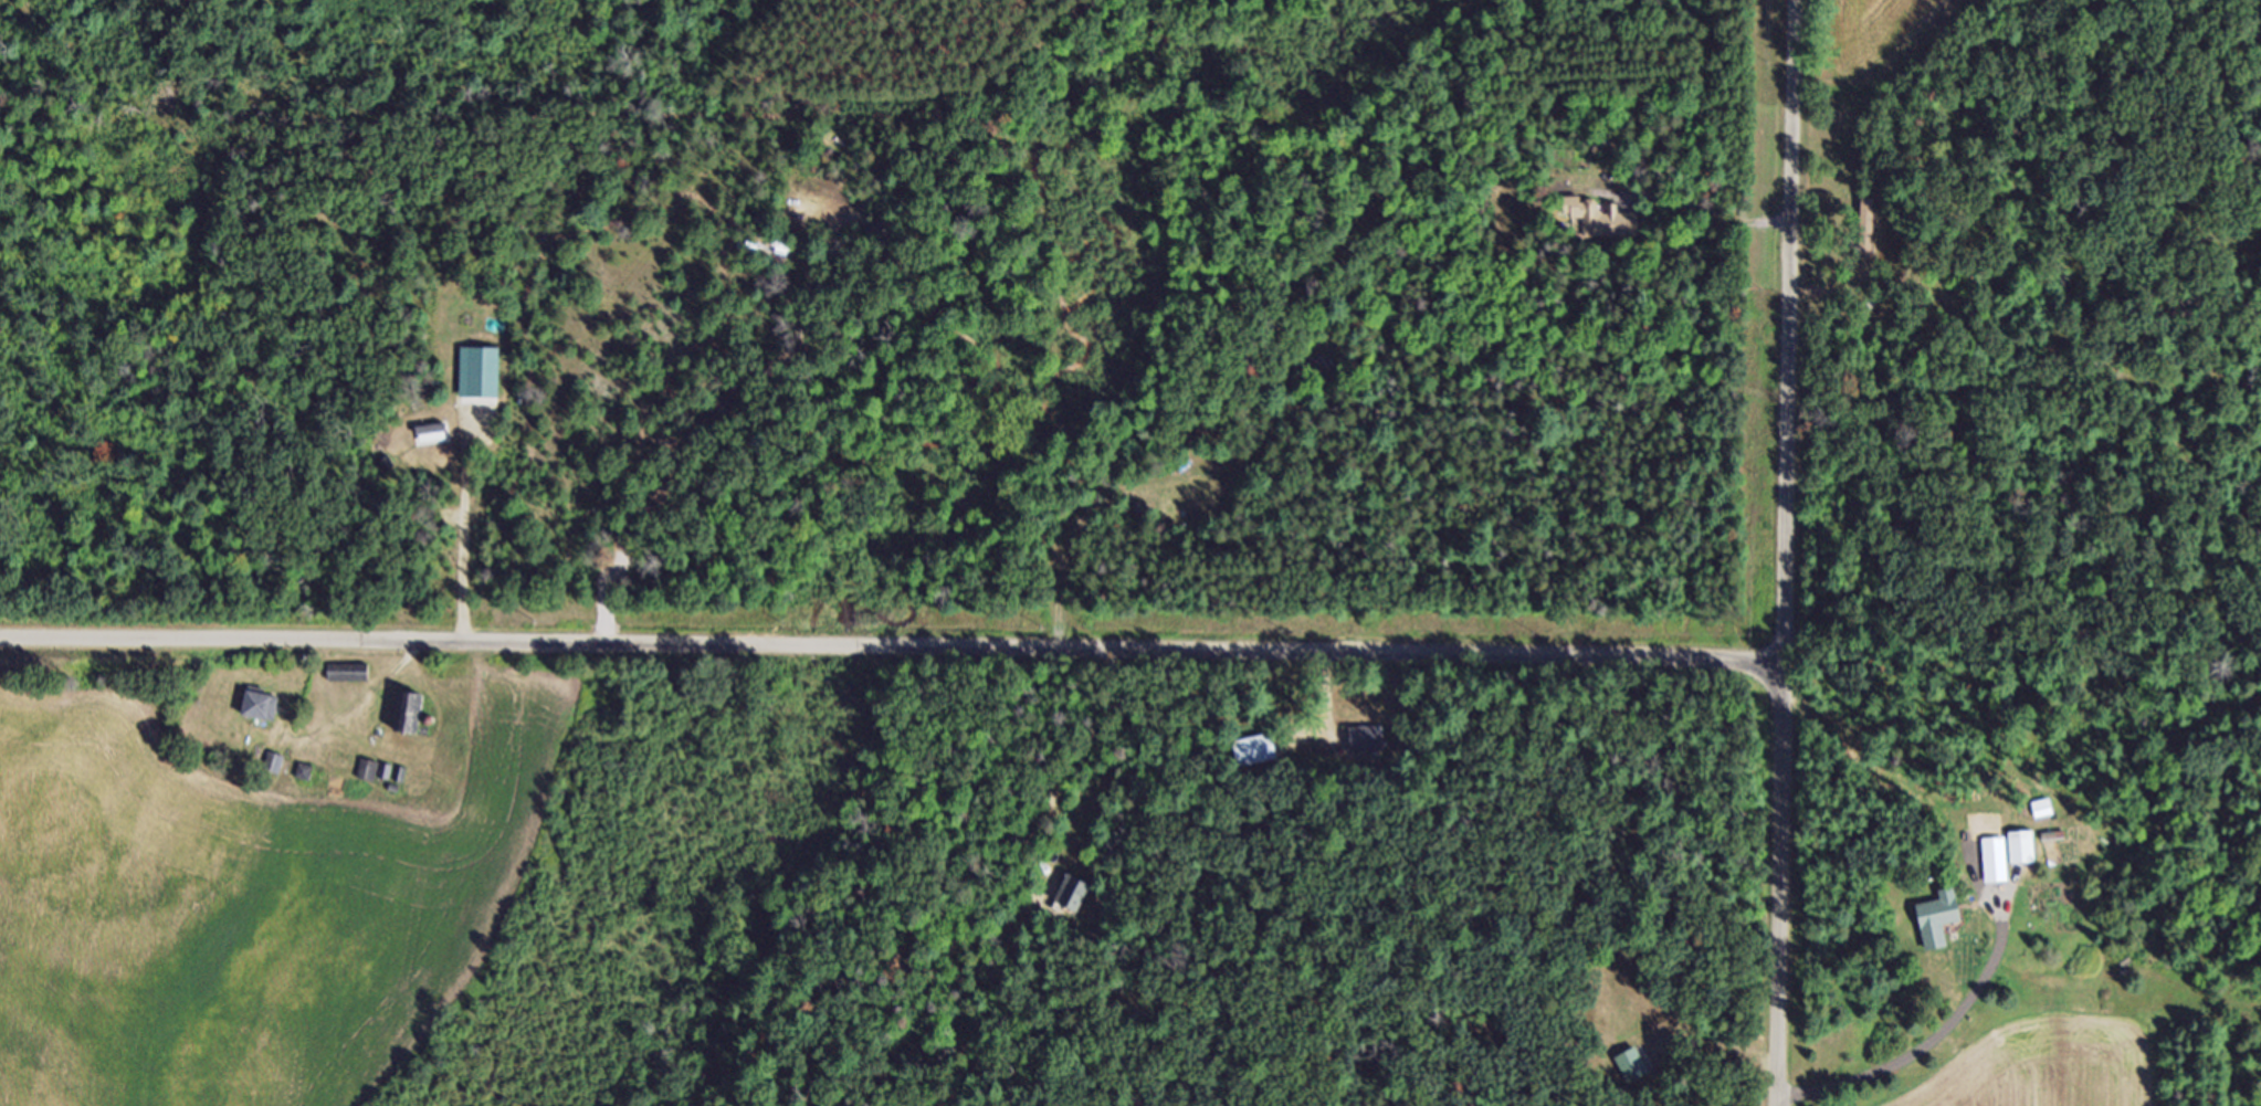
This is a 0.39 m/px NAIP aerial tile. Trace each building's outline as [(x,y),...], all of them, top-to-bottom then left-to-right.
[(372,689),(372,672),(331,672),(331,689),(372,689)] [(276,732),(282,707),(250,698),(243,723),(276,732)] [(421,744),(427,704),(401,700),(395,740),(421,744)] [(1389,735),(1355,736),(1355,760),(1389,759),(1389,735)] [(1243,775),(1282,768),(1278,742),(1239,748),(1243,775)] [(380,790),(383,771),(365,768),(362,787),(380,790)] [(2038,840),(2013,840),(2013,872),(2038,872),(2038,840)] [(2010,891),(2010,843),(1989,843),(1989,891),(2010,891)] [(1058,913),(1083,923),(1096,892),(1071,882),(1058,913)] [(1921,914),(1929,960),(1951,956),(1947,933),(1965,930),(1959,896),(1942,899),(1944,910),(1921,914)] [(1621,1066),(1634,1093),(1655,1083),(1641,1056),(1621,1066)]
